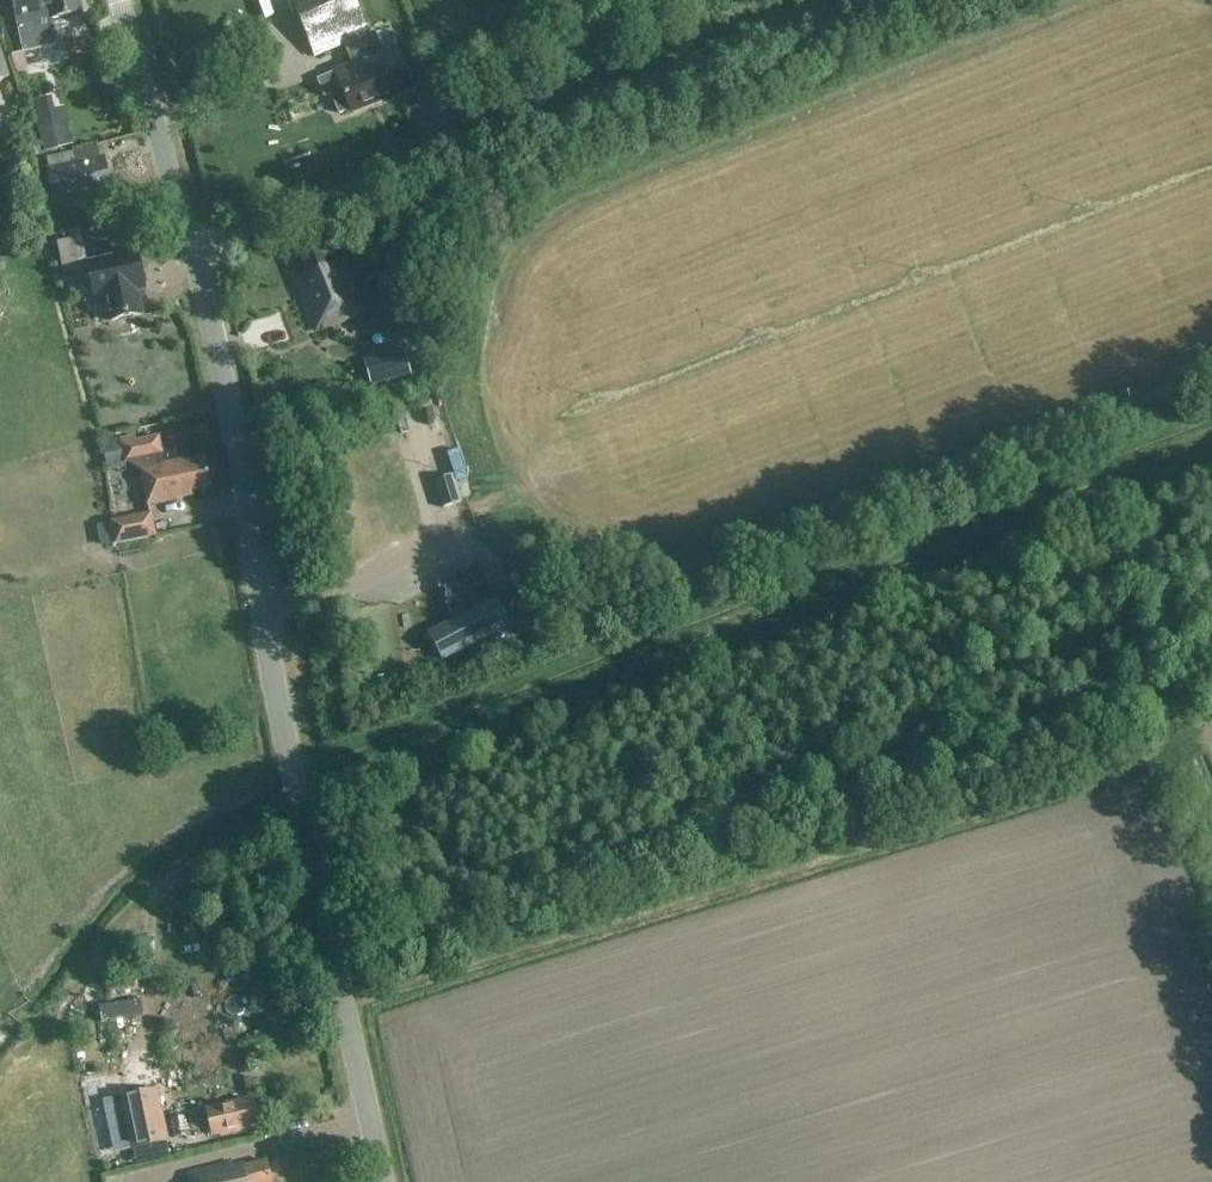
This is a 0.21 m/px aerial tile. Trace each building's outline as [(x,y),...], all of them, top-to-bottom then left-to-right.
[(22,54),(57,47),(52,21),(82,15),(79,0),(12,0),(22,54)] [(293,5),(313,55),(344,43),(353,64),(316,79),(324,98),(331,95),(338,115),(349,111),(350,113),(390,97),(410,90),(394,51),(375,58),(351,0),(304,0),(293,5)] [(35,122),(43,154),(73,147),(65,115),(35,122)] [(53,202),(112,190),(105,157),(47,169),(53,202)] [(105,299),(111,323),(141,316),(136,292),(145,291),(137,254),(86,265),(81,239),(58,244),(64,274),(76,271),(76,274),(88,272),(95,301),(105,299)] [(332,257),(326,243),(291,257),(300,279),(301,279),(321,328),(361,312),(337,255),(332,257)] [(363,362),(370,386),(410,375),(403,351),(363,362)] [(162,455),(159,437),(121,444),(125,463),(139,461),(141,471),(140,471),(147,506),(191,497),(190,491),(210,487),(205,457),(164,465),(162,455)] [(453,475),(433,481),(441,508),(461,502),(453,475)] [(150,515),(110,523),(115,545),(154,537),(150,515)] [(456,621),(430,635),(444,661),(489,637),(494,648),(496,651),(532,632),(518,605),(502,613),(487,586),(461,599),(464,603),(450,611),(456,621)] [(156,1092),(122,1099),(132,1150),(166,1143),(156,1092)] [(186,1117),(190,1136),(211,1132),(212,1139),(221,1137),(222,1139),(259,1131),(252,1102),(207,1112),(207,1113),(186,1117)] [(189,1181),(272,1181),(267,1165),(246,1171),(245,1168),(233,1172),(232,1167),(188,1180),(189,1181)]
